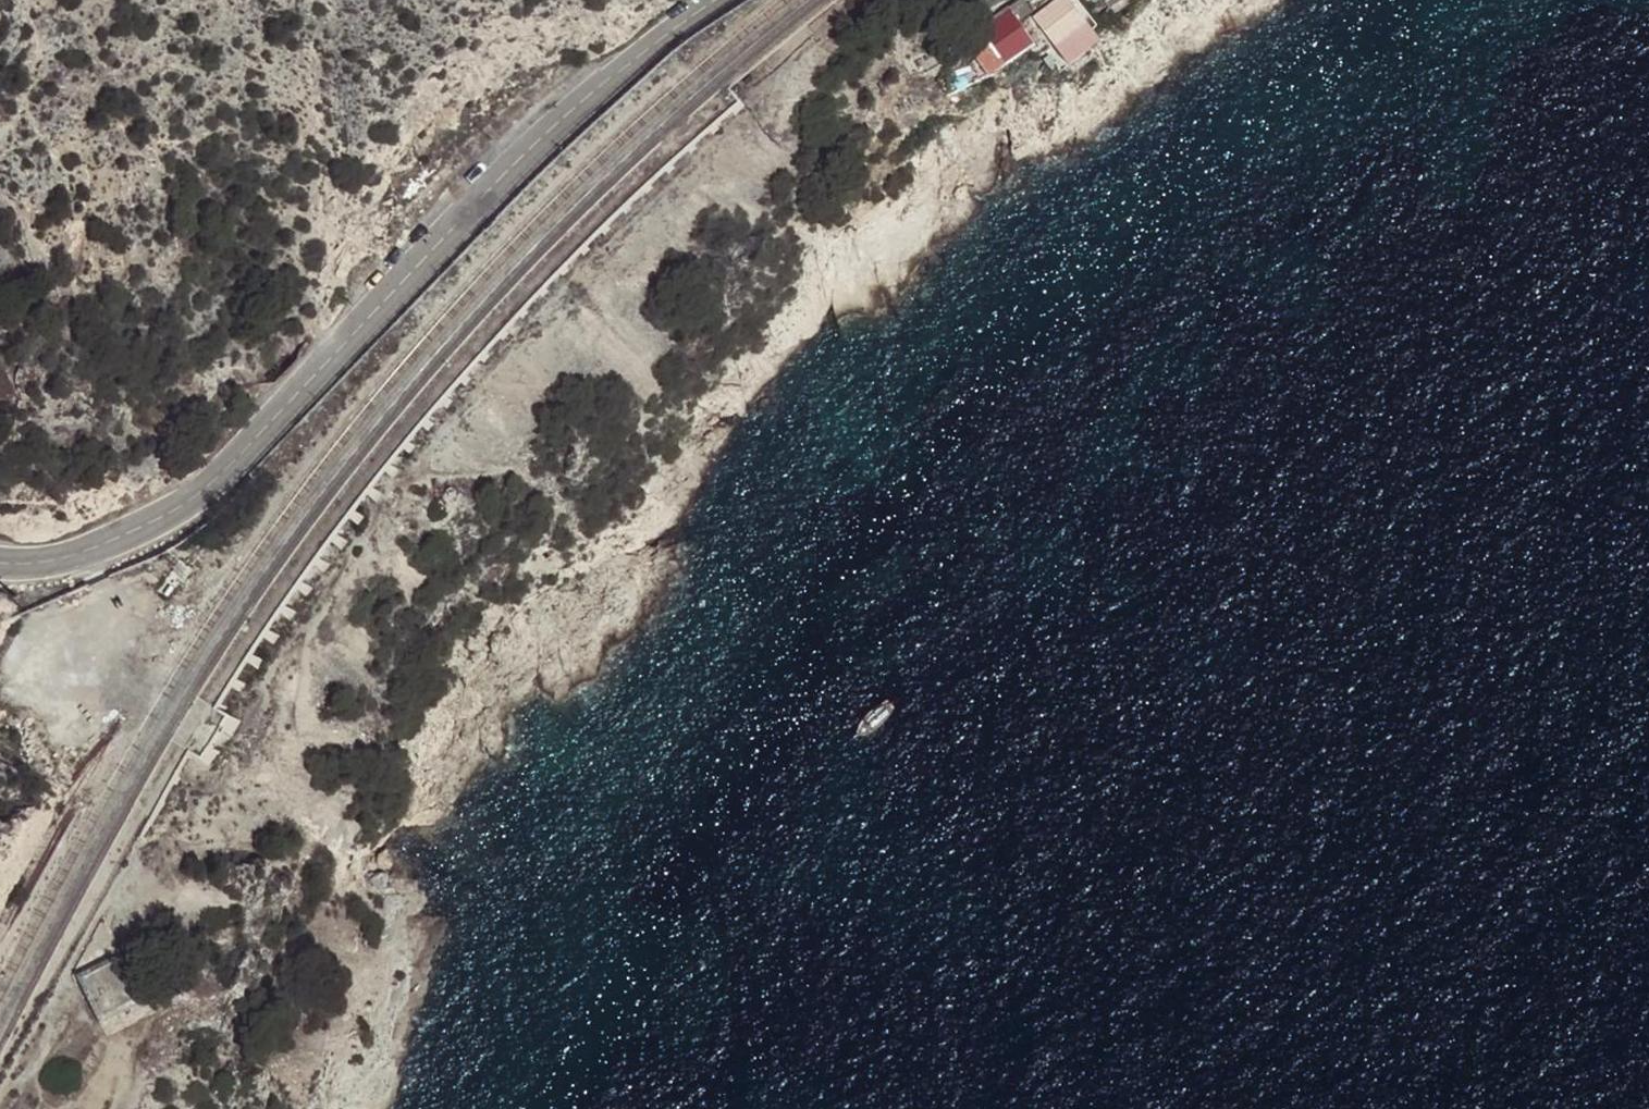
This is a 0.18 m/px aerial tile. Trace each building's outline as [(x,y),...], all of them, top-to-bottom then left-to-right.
[(1036,16),(1061,49),(1089,28),(1068,0),(1057,0),(1036,16)] [(1007,5),(983,25),(1008,56),(1032,39),(1007,5)] [(109,956),(76,973),(99,1020),(136,998),(122,957),(109,956)]
